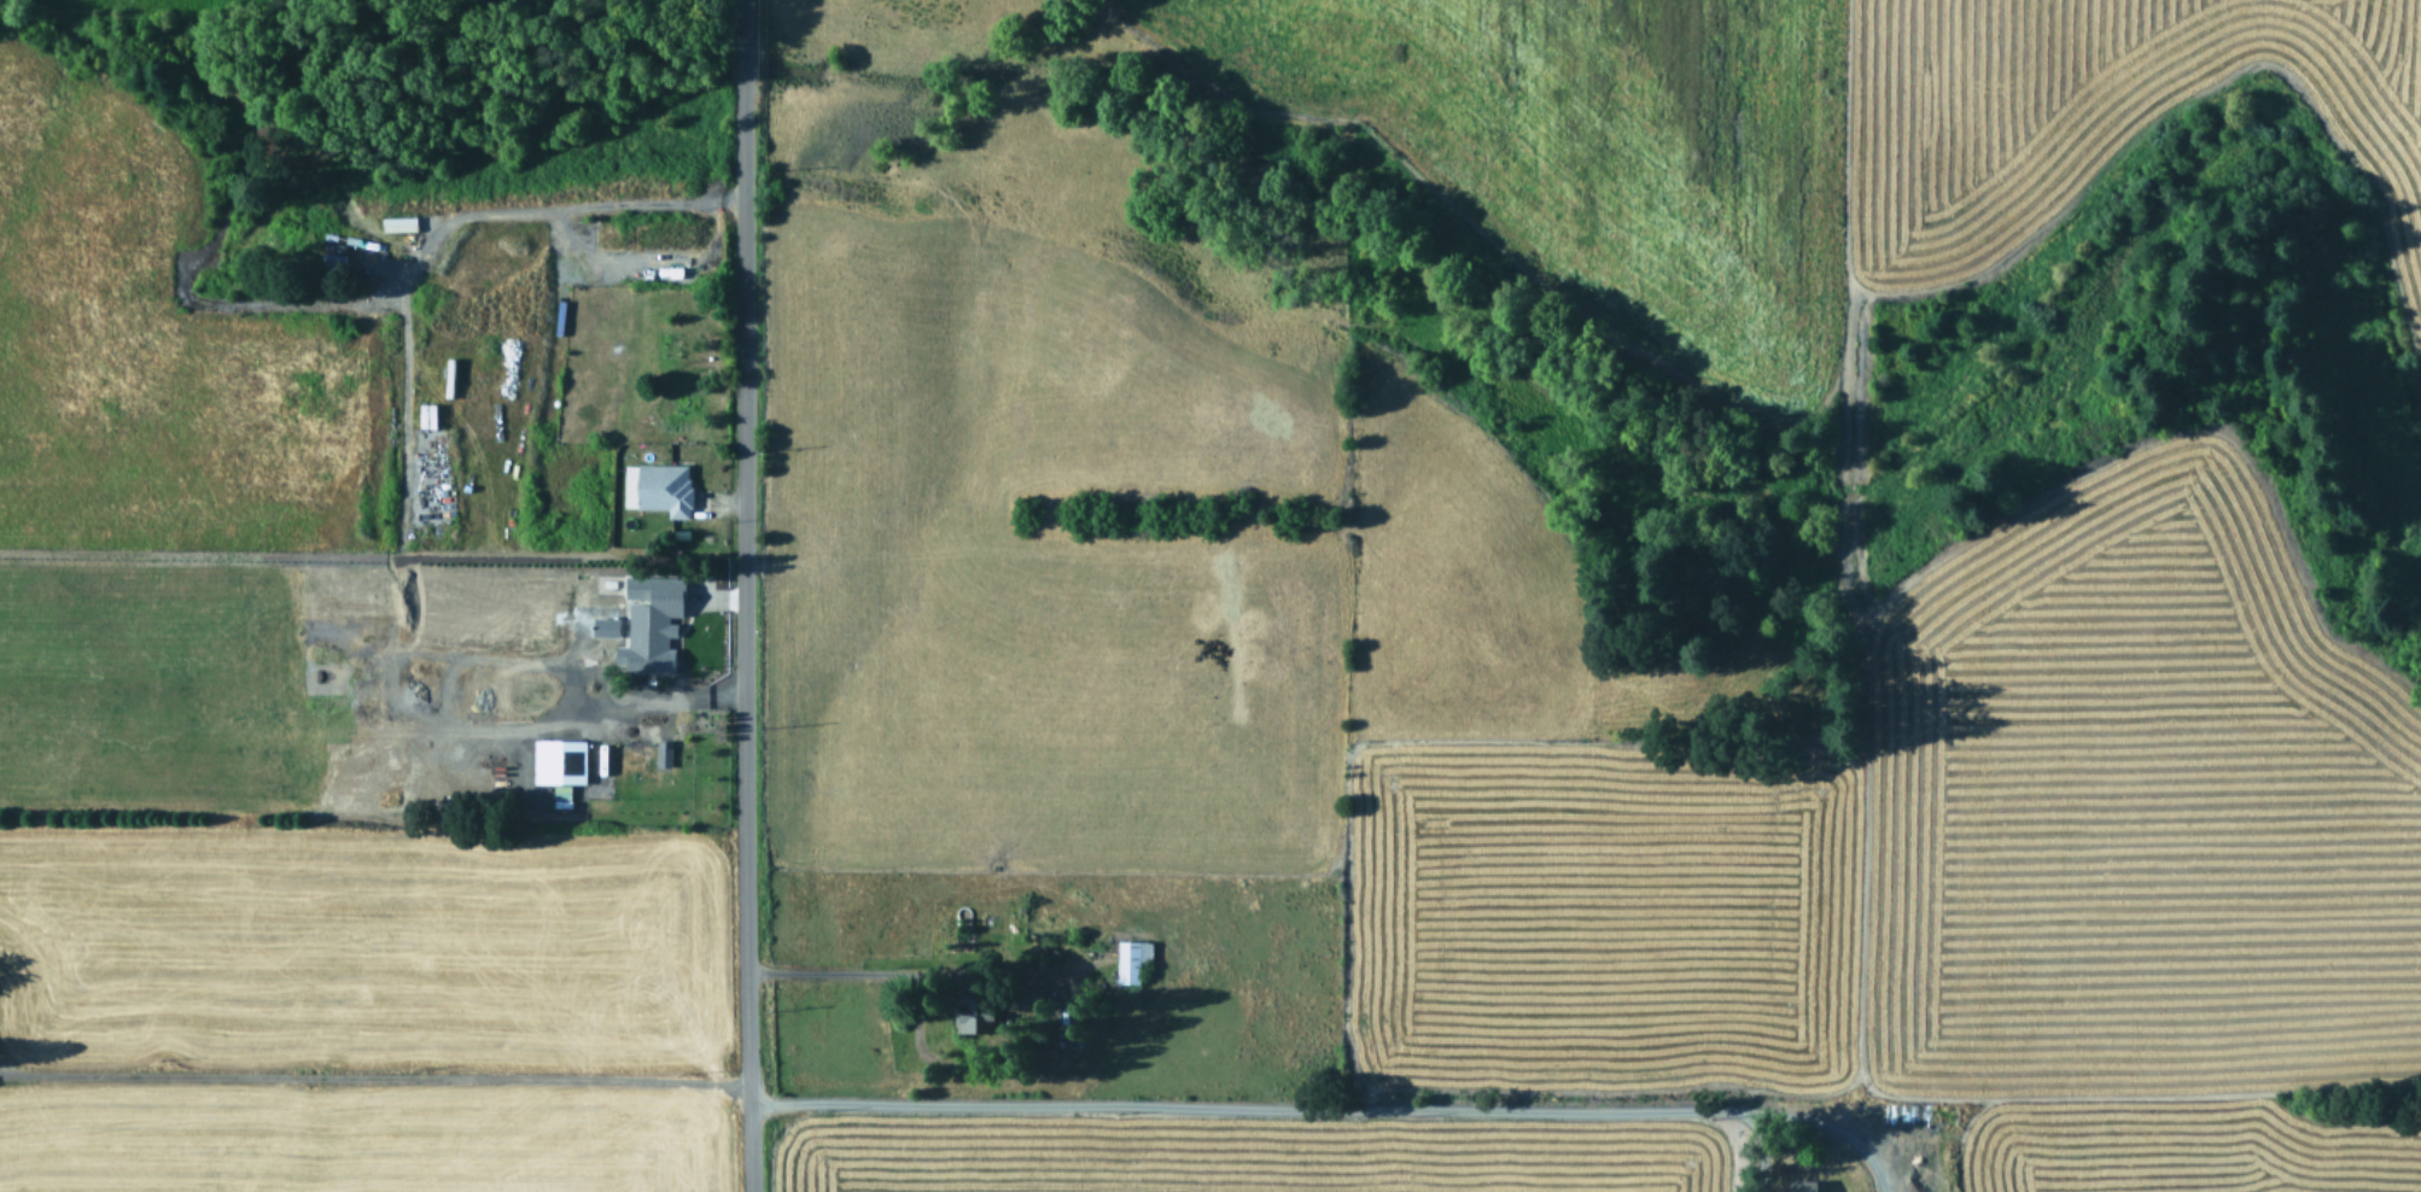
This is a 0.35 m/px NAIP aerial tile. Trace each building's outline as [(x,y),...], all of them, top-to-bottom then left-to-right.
[(415,228),(415,214),(379,215),(380,229),(415,228)] [(433,425),(433,401),(416,401),(418,426),(433,425)] [(666,507),(666,516),(688,516),(689,461),(634,461),(632,507),(666,507)] [(682,574),(623,573),(622,598),(626,598),(624,670),(671,671),(672,645),(666,645),(666,635),(675,635),(675,617),(681,617),(682,574)] [(617,633),(617,615),(590,615),(590,633),(617,633)] [(531,781),(583,781),(583,737),(532,737),(531,781)] [(669,737),(655,737),(657,764),(670,764),(669,737)] [(1151,939),(1117,938),(1116,981),(1138,982),(1139,963),(1151,964),(1151,939)] [(976,1029),(976,1018),(988,1017),(987,1000),(968,1001),(968,995),(959,995),(961,1009),(952,1009),(953,1030),(976,1029)] [(1813,1178),(1782,1178),(1782,1191),(1813,1191),(1813,1178)]
